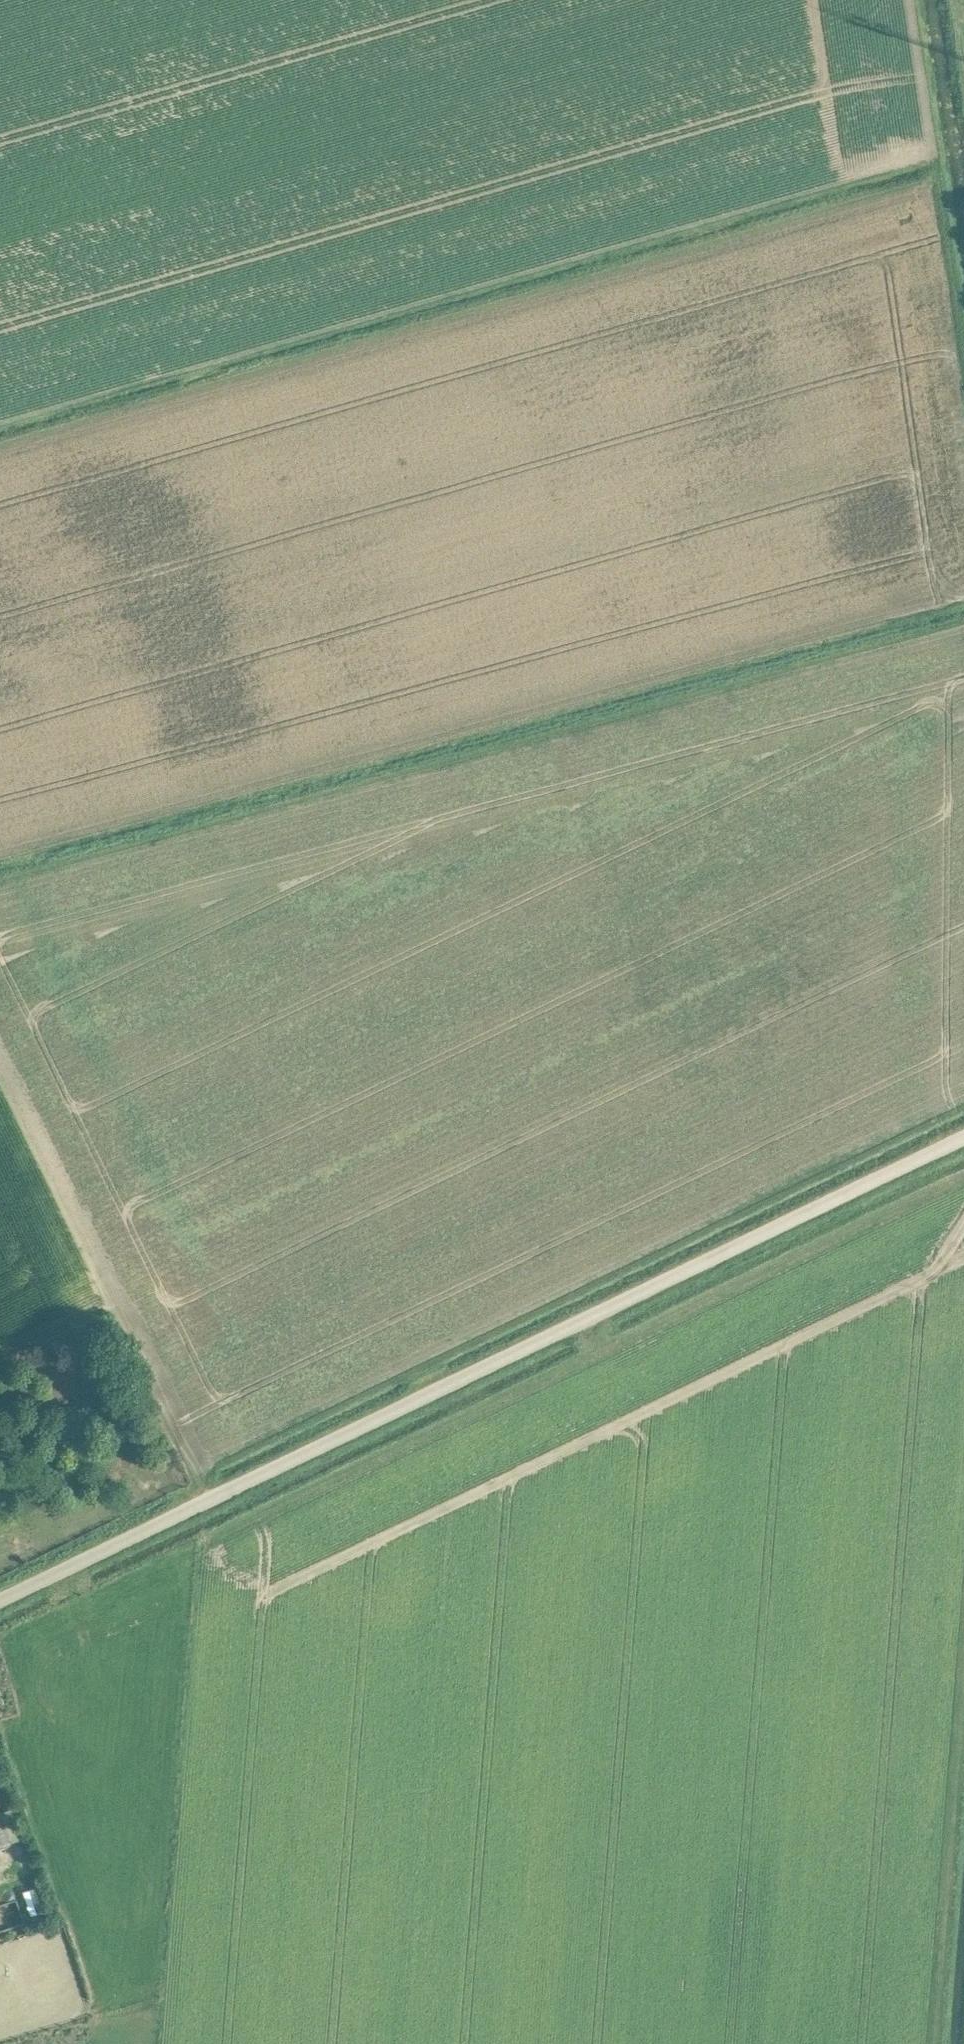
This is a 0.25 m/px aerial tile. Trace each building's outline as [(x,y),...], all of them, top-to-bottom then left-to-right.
[(0,1814),(0,1846),(10,1842),(0,1814)]
